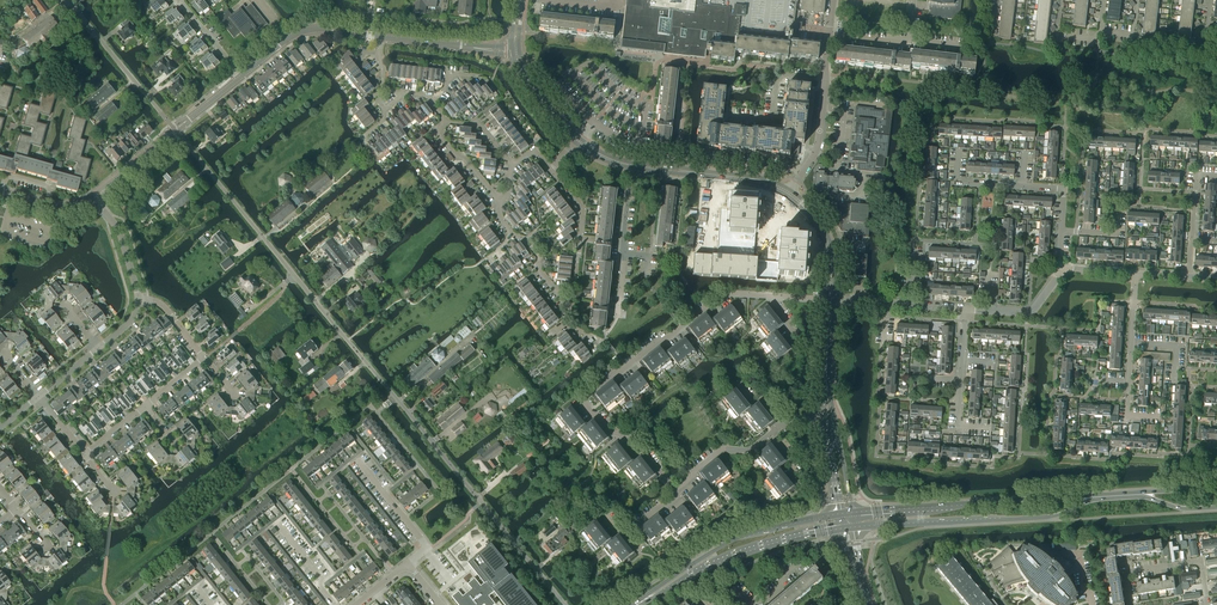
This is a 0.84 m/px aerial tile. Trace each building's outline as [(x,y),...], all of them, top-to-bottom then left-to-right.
[(42,15),(47,11),(39,0),(31,0),(42,15)] [(148,3),(151,7),(155,13),(161,8),(164,11),(169,7),(163,0),(152,0),(148,3)] [(199,14),(202,11),(203,12),(209,8),(203,0),(198,0),(197,0),(196,0),(191,4),(199,14)] [(413,13),(425,14),(426,5),(429,5),(429,6),(437,7),(437,0),(414,0),(413,13)] [(459,16),(469,17),(470,12),(471,12),(472,4),(470,4),(471,0),(461,0),(461,1),(461,3),(460,5),(460,13),(459,16)] [(626,5),(622,40),(621,48),(653,52),(654,50),(660,51),(664,52),(664,54),(673,55),(681,56),(690,57),(703,58),(704,50),(707,50),(707,44),(708,44),(733,47),(735,48),(736,39),(783,45),(785,31),(793,32),(793,30),(793,26),(794,23),(795,11),(796,0),(627,0),(626,5)] [(802,1),(800,2),(800,4),(801,6),(801,11),(806,12),(807,13),(808,12),(810,13),(811,12),(813,12),(814,14),(816,13),(817,14),(819,13),(824,14),(825,0),(802,0),(802,1)] [(928,2),(930,3),(929,11),(930,11),(930,17),(959,20),(962,0),(929,0),(928,2)] [(26,4),(22,6),(24,9),(23,9),(32,21),(38,17),(28,2),(26,4)] [(239,10),(232,16),(228,10),(218,18),(234,39),(241,33),(245,38),(253,32),(255,35),(268,24),(256,10),(251,4),(246,8),(243,5),(238,9),(239,10)] [(175,11),(172,8),(165,14),(168,18),(166,19),(170,25),(176,20),(179,23),(184,19),(177,10),(176,11),(175,11)] [(1120,16),(1108,14),(1107,21),(1119,23),(1120,16)] [(21,39),(27,46),(29,49),(29,48),(36,43),(38,47),(41,44),(38,41),(40,40),(47,48),(51,45),(52,46),(56,43),(53,40),(50,42),(49,40),(45,36),(58,26),(51,16),(21,39)] [(541,16),(540,29),(613,38),(614,31),(615,24),(599,22),(599,21),(579,18),(578,20),(541,16)] [(130,38),(131,38),(132,37),(132,36),(132,35),(135,32),(131,27),(134,25),(129,19),(122,24),(125,28),(122,31),(122,30),(120,31),(121,31),(118,33),(124,41),(129,37),(130,38)] [(796,22),(794,22),(793,26),(793,30),(795,30),(801,31),(802,27),(802,23),(796,22)] [(185,23),(177,29),(180,33),(178,34),(182,40),(188,35),(191,38),(196,34),(189,25),(188,26),(187,26),(185,23)] [(783,45),(736,39),(735,48),(733,47),(708,44),(707,44),(707,50),(711,51),(711,52),(712,52),(711,58),(734,60),(735,52),(788,58),(788,55),(818,58),(820,46),(798,43),(798,42),(791,41),(791,38),(792,38),(793,32),(785,31),(783,45)] [(192,48),(190,49),(195,55),(200,50),(203,53),(208,49),(201,40),(200,41),(199,41),(197,38),(189,44),(192,48)] [(315,47),(312,49),(317,56),(320,53),(322,55),(329,49),(324,42),(320,45),(317,40),(313,44),(315,47)] [(300,51),(298,53),(303,59),(305,57),(307,60),(316,54),(312,49),(308,44),(305,47),(304,46),(299,50),(300,51)] [(909,57),(895,55),(895,53),(839,47),(839,46),(838,46),(838,45),(837,45),(836,46),(836,47),(836,48),(837,48),(836,62),(910,71),(910,66),(974,74),(976,60),(960,58),(960,57),(910,51),(909,57)] [(303,59),(298,53),(296,50),(293,52),(292,51),(287,55),(295,66),(303,59)] [(211,56),(209,52),(199,60),(202,64),(207,70),(212,65),(215,68),(220,64),(213,55),(212,56),(212,55),(211,56)] [(340,59),(336,62),(343,70),(357,58),(356,56),(353,58),(352,57),(353,56),(350,52),(346,55),(345,54),(343,55),(339,58),(340,59)] [(153,69),(159,76),(161,74),(161,75),(162,74),(162,73),(165,71),(168,74),(177,67),(172,61),(170,63),(165,58),(160,63),(159,62),(158,62),(157,63),(156,64),(157,65),(153,69)] [(357,58),(343,70),(346,74),(356,66),(354,64),(359,60),(357,58)] [(280,59),(278,61),(287,72),(292,68),(285,59),(281,61),(280,59)] [(278,64),(274,67),(282,76),(287,72),(278,61),(276,62),(278,64)] [(356,66),(346,74),(350,79),(360,71),(356,66)] [(270,67),(268,69),(277,81),(279,82),(284,78),(282,76),(274,67),(271,69),(270,67)] [(268,72),(264,75),(272,85),(277,81),(268,69),(266,70),(268,72)] [(673,108),(677,71),(664,70),(655,144),(669,145),(671,129),(672,129),(675,109),(673,108)] [(360,71),(350,79),(353,83),(363,75),(360,71)] [(363,75),(353,83),(357,88),(372,76),(370,74),(365,78),(363,75)] [(172,86),(171,87),(169,89),(175,97),(179,93),(180,94),(182,94),(183,93),(183,92),(182,91),(185,88),(181,83),(184,81),(179,75),(173,80),(176,84),(172,86)] [(260,75),(258,77),(267,89),(272,85),(264,75),(261,77),(260,75)] [(372,76),(357,88),(360,92),(371,84),(369,82),(373,78),(372,76)] [(267,89),(258,77),(255,79),(257,81),(253,84),(261,94),(262,96),(269,90),(267,89)] [(463,81),(461,83),(472,96),(476,93),(477,93),(469,84),(467,85),(463,81)] [(471,82),(469,84),(477,93),(476,93),(480,97),(484,94),(485,94),(477,84),(475,86),(471,82)] [(116,93),(108,83),(87,101),(95,110),(116,93)] [(360,92),(358,94),(362,99),(364,97),(375,89),(379,86),(377,83),(372,87),(371,84),(360,92)] [(461,83),(459,84),(463,89),(460,91),(468,100),(472,96),(461,83)] [(479,83),(477,84),(485,94),(484,94),(488,98),(496,92),(492,87),(489,89),(486,85),(483,87),(479,83)] [(726,88),(703,85),(697,143),(709,145),(709,148),(790,157),(790,154),(797,155),(798,143),(804,144),(810,86),(788,84),(782,133),(769,132),(769,131),(773,132),(774,128),(770,124),(758,122),(757,131),(722,126),(726,88)] [(2,86),(0,93),(0,108),(6,110),(12,89),(2,86)] [(242,91),(238,94),(241,98),(245,103),(251,98),(253,101),(255,100),(259,97),(251,87),(247,90),(245,87),(241,90),(242,91)] [(452,90),(455,93),(463,103),(466,106),(470,103),(468,100),(460,91),(458,93),(454,88),(452,90)] [(39,113),(49,116),(55,95),(45,92),(39,113)] [(455,93),(453,95),(456,99),(454,101),(461,110),(463,113),(468,109),(466,107),(466,106),(463,103),(455,93)] [(230,100),(227,103),(234,112),(241,106),(244,109),(248,106),(245,103),(241,98),(238,101),(234,96),(230,99),(230,100)] [(356,107),(352,110),(355,114),(359,111),(359,112),(369,104),(367,102),(371,98),(369,96),(356,107)] [(448,99),(446,100),(457,114),(460,118),(464,114),(463,113),(461,110),(454,101),(452,103),(448,99)] [(446,100),(444,102),(447,106),(445,108),(452,118),(457,114),(446,100)] [(419,102),(417,104),(428,117),(433,114),(429,109),(431,107),(428,103),(426,104),(423,107),(419,102)] [(95,116),(101,124),(118,110),(112,103),(95,116)] [(355,114),(355,115),(358,120),(368,112),(366,110),(370,106),(369,104),(359,112),(359,111),(355,114)] [(417,104),(415,105),(419,110),(416,112),(424,121),(428,117),(417,104)] [(491,114),(493,116),(503,108),(499,104),(493,108),(492,106),(483,113),(486,118),(491,114)] [(39,107),(29,105),(23,126),(33,128),(39,107)] [(856,106),(855,118),(856,118),(853,146),(852,145),(850,158),(853,159),(853,160),(853,162),(858,162),(858,166),(858,168),(860,168),(860,170),(869,171),(875,172),(882,173),(882,168),(884,168),(885,158),(887,158),(891,122),(892,110),(884,110),(884,111),(878,110),(874,110),(874,108),(871,108),(856,106)] [(402,108),(400,110),(411,123),(415,120),(416,120),(408,111),(406,113),(402,108)] [(490,122),(492,124),(506,113),(503,108),(493,116),(495,119),(490,122)] [(410,109),(408,111),(416,120),(415,120),(419,125),(419,124),(424,121),(416,112),(414,114),(410,109)] [(400,110),(398,111),(402,116),(399,118),(407,127),(411,123),(400,110)] [(219,115),(222,120),(228,116),(224,111),(219,115)] [(368,112),(358,120),(362,124),(376,113),(374,111),(370,115),(368,112)] [(362,124),(359,126),(363,131),(366,129),(375,122),(373,119),(377,115),(376,113),(362,124)] [(498,123),(500,125),(510,117),(506,113),(492,124),(493,127),(498,123)] [(393,115),(391,117),(395,122),(395,121),(402,131),(402,130),(407,127),(399,118),(397,120),(393,115)] [(67,160),(77,163),(83,142),(78,141),(84,120),(74,117),(68,138),(73,140),(67,160)] [(497,131),(499,133),(514,122),(510,117),(500,125),(502,128),(497,131)] [(395,122),(393,123),(396,128),(394,129),(401,139),(406,135),(402,130),(402,131),(395,121),(395,122)] [(505,132),(507,134),(517,127),(514,122),(499,133),(500,136),(505,132)] [(30,144),(40,147),(46,126),(36,123),(30,144)] [(139,132),(136,134),(141,140),(143,138),(144,138),(147,135),(148,135),(153,131),(147,124),(144,127),(138,132),(139,132)] [(938,134),(946,135),(947,125),(939,124),(938,134)] [(223,135),(224,134),(221,130),(219,131),(215,125),(205,133),(213,143),(223,136),(223,135)] [(946,135),(954,135),(955,125),(947,125),(946,135)] [(954,135),(962,136),(962,126),(955,125),(954,135)] [(962,136),(970,137),(970,126),(962,126),(962,136)] [(970,137),(977,137),(978,127),(970,126),(970,137)] [(1003,136),(1011,137),(1011,127),(1003,126),(1003,136)] [(388,127),(386,129),(397,142),(399,145),(403,141),(401,139),(394,129),(391,131),(388,127)] [(457,127),(456,133),(459,133),(459,134),(465,134),(477,135),(477,133),(471,132),(472,129),(460,127),(457,127)] [(504,140),(506,143),(521,131),(517,127),(507,134),(509,137),(504,140)] [(977,137),(985,138),(986,127),(978,127),(977,137)] [(985,138),(993,138),(994,128),(986,127),(985,138)] [(1011,137),(1018,137),(1019,127),(1011,127),(1011,137)] [(1018,137),(1026,138),(1027,128),(1019,127),(1018,137)] [(994,128),(993,138),(1001,139),(1002,128),(994,128)] [(1027,128),(1026,138),(1034,138),(1035,128),(1027,128)] [(386,129),(384,130),(387,135),(385,137),(392,146),(397,142),(386,129)] [(125,134),(122,136),(125,139),(127,141),(130,139),(135,146),(140,141),(141,140),(136,134),(134,131),(129,135),(127,132),(125,134)] [(512,141),(514,144),(524,136),(521,131),(506,143),(508,145),(512,141)] [(1048,132),(1048,140),(1058,140),(1059,132),(1048,132)] [(379,134),(377,136),(388,149),(392,146),(385,137),(382,138),(379,134)] [(15,156),(25,159),(30,138),(21,135),(15,156)] [(377,136),(375,137),(378,142),(376,144),(383,153),(385,156),(390,152),(388,149),(377,136)] [(511,150),(513,152),(528,140),(524,136),(514,144),(516,146),(511,150)] [(1151,146),(1159,147),(1159,137),(1151,136),(1151,146)] [(412,145),(418,153),(433,141),(431,139),(427,143),(422,137),(412,145)] [(1089,147),(1097,147),(1097,137),(1089,137),(1089,147)] [(1097,147),(1104,148),(1105,138),(1097,137),(1097,147)] [(1159,147),(1166,147),(1167,137),(1159,137),(1159,147)] [(1166,147),(1174,148),(1175,138),(1167,137),(1166,147)] [(1104,148),(1112,148),(1113,138),(1105,138),(1104,148)] [(1112,148),(1120,149),(1121,139),(1113,138),(1112,148)] [(1174,148),(1182,148),(1183,138),(1175,138),(1174,148)] [(1182,148),(1190,149),(1190,139),(1183,138),(1182,148)] [(116,141),(113,144),(116,147),(116,146),(118,149),(121,147),(126,153),(132,148),(127,141),(125,139),(119,144),(116,141)] [(1120,149),(1128,150),(1128,139),(1121,139),(1120,149)] [(1128,139),(1128,150),(1136,150),(1136,140),(1128,139)] [(1190,139),(1190,149),(1198,149),(1198,139),(1190,139)] [(466,140),(466,146),(469,146),(472,147),(472,146),(487,148),(487,146),(481,145),(482,142),(466,140)] [(528,140),(513,152),(515,154),(519,150),(521,153),(531,145),(528,140)] [(1048,140),(1047,147),(1058,148),(1058,140),(1048,140)] [(369,145),(366,147),(371,154),(377,162),(381,159),(385,156),(383,153),(376,144),(373,146),(370,141),(368,143),(369,145)] [(418,153),(422,157),(432,149),(430,147),(435,143),(433,141),(418,153)] [(1199,152),(1207,152),(1208,142),(1200,142),(1199,152)] [(1207,152),(1215,153),(1216,143),(1208,142),(1207,152)] [(109,147),(104,151),(109,157),(112,154),(117,161),(123,155),(118,149),(116,146),(116,147),(112,150),(109,147)] [(472,147),(471,152),(474,153),(480,153),(492,155),(492,152),(486,151),(487,148),(472,146),(472,147)] [(926,147),(926,155),(936,156),(937,148),(926,147)] [(1047,147),(1047,155),(1057,156),(1058,148),(1047,147)] [(422,157),(425,162),(440,150),(438,148),(434,152),(432,149),(422,157)] [(425,162),(429,166),(439,158),(437,156),(442,152),(440,150),(425,162)] [(926,155),(925,163),(936,164),(936,156),(926,155)] [(1047,155),(1046,163),(1056,164),(1057,156),(1047,155)] [(429,166),(432,171),(447,159),(445,157),(441,161),(439,158),(429,166)] [(74,179),(84,181),(90,160),(80,158),(74,179)] [(967,173),(975,173),(975,163),(976,158),(974,158),(972,158),(971,163),(967,162),(967,173)] [(3,171),(8,173),(9,173),(12,162),(10,162),(0,159),(0,170),(3,171)] [(16,169),(47,178),(48,173),(50,168),(18,159),(18,161),(12,159),(12,162),(9,173),(11,174),(15,175),(16,169)] [(432,171),(436,175),(446,167),(444,165),(449,161),(447,159),(432,171)] [(57,161),(53,173),(59,174),(62,163),(57,161)] [(1088,161),(1087,169),(1097,169),(1098,161),(1088,161)] [(531,162),(529,164),(540,178),(545,174),(537,165),(535,167),(531,162)] [(925,163),(925,171),(935,172),(936,164),(925,163)] [(975,173),(982,174),(983,163),(975,163),(975,173)] [(982,174),(990,174),(991,164),(983,163),(982,174)] [(1046,163),(1046,171),(1056,171),(1056,164),(1046,163)] [(1125,163),(1124,171),(1134,172),(1135,164),(1125,163)] [(529,164),(527,166),(530,170),(528,172),(535,181),(540,178),(529,164)] [(990,174),(998,175),(999,164),(991,164),(990,174)] [(998,175),(1006,175),(1006,165),(999,164),(998,175)] [(446,182),(449,180),(458,173),(456,171),(460,167),(458,165),(454,168),(445,176),(442,178),(446,182)] [(484,171),(483,175),(494,177),(494,173),(495,173),(495,169),(501,170),(502,167),(484,165),(483,171),(484,171)] [(825,165),(818,165),(814,169),(813,190),(816,194),(837,195),(837,191),(852,192),(857,189),(857,180),(854,176),(838,175),(837,174),(835,174),(833,175),(824,175),(825,165)] [(1006,165),(1006,175),(1014,176),(1014,165),(1006,165)] [(440,180),(442,178),(445,176),(454,168),(453,166),(448,170),(446,167),(436,175),(440,180)] [(522,169),(520,171),(531,185),(535,181),(528,172),(526,174),(522,169)] [(1087,169),(1087,176),(1097,177),(1097,169),(1087,169)] [(168,182),(158,191),(166,200),(189,180),(181,171),(171,179),(167,174),(163,177),(168,182)] [(520,171),(518,173),(521,177),(519,179),(526,188),(527,188),(531,185),(520,171)] [(935,172),(925,171),(924,179),(934,180),(938,180),(938,172),(935,172)] [(1056,171),(1046,171),(1045,179),(1055,179),(1056,171)] [(1124,171),(1123,179),(1134,179),(1134,172),(1124,171)] [(305,187),(312,196),(331,181),(323,172),(305,187)] [(449,180),(452,185),(466,174),(464,172),(460,175),(458,173),(449,180)] [(1148,182),(1156,183),(1157,172),(1149,172),(1148,182)] [(1156,183),(1164,183),(1165,173),(1157,172),(1156,183)] [(56,186),(77,192),(80,182),(50,173),(48,173),(47,178),(46,180),(47,180),(51,181),(56,183),(56,186)] [(1164,183),(1172,184),(1172,174),(1165,173),(1164,183)] [(279,185),(286,188),(291,184),(290,177),(284,174),(278,179),(279,185)] [(452,185),(455,189),(456,189),(460,185),(460,186),(465,182),(463,179),(467,176),(466,174),(452,185)] [(1172,174),(1172,184),(1180,184),(1180,174),(1172,174)] [(1087,176),(1086,184),(1096,185),(1097,177),(1087,176)] [(519,179),(517,181),(521,185),(518,187),(525,196),(526,196),(528,199),(532,196),(530,193),(527,188),(526,188),(519,179)] [(1123,179),(1123,187),(1133,187),(1134,179),(1123,179)] [(451,192),(455,197),(473,183),(471,181),(462,188),(460,186),(460,185),(456,189),(455,189),(451,192)] [(927,181),(926,189),(936,189),(937,181),(927,181)] [(455,197),(458,202),(467,195),(465,192),(474,185),(473,183),(455,197)] [(1086,184),(1086,192),(1096,193),(1096,185),(1086,184)] [(1206,184),(1206,192),(1216,193),(1216,185),(1206,184)] [(518,187),(516,189),(520,193),(517,195),(524,204),(525,204),(527,207),(531,204),(529,201),(528,199),(526,196),(525,196),(518,187)] [(544,196),(547,201),(562,189),(561,187),(556,191),(554,188),(545,195),(543,194),(540,197),(541,198),(544,196)] [(657,247),(663,247),(663,244),(671,245),(677,188),(664,187),(657,247)] [(1133,187),(1123,187),(1122,195),(1133,195),(1133,187)] [(547,201),(551,205),(561,197),(559,195),(564,191),(562,189),(547,201)] [(616,191),(602,189),(594,263),(598,263),(590,328),(604,329),(606,313),(607,314),(613,263),(608,263),(609,249),(611,249),(617,192),(618,192),(619,191),(619,190),(618,190),(617,190),(616,190),(616,191)] [(926,189),(926,197),(936,197),(936,189),(926,189)] [(167,205),(175,213),(191,199),(184,190),(167,205)] [(462,206),(463,206),(467,203),(466,203),(475,195),(480,192),(478,190),(469,197),(467,195),(458,202),(462,206)] [(463,206),(467,210),(479,200),(477,198),(482,194),(480,192),(475,195),(466,203),(467,203),(463,206)] [(1086,192),(1085,200),(1095,200),(1096,193),(1086,192)] [(1206,192),(1205,200),(1216,201),(1216,193),(1206,192)] [(693,254),(692,275),(714,277),(756,280),(777,281),(778,275),(803,277),(806,236),(797,235),(797,233),(789,232),(780,232),(780,226),(756,224),(757,207),(758,195),(744,194),(731,193),(730,204),(730,209),(720,208),(717,235),(716,255),(705,255),(693,254)] [(156,195),(150,196),(148,203),(152,207),(158,206),(161,200),(156,195)] [(517,195),(515,197),(519,201),(516,203),(524,213),(524,212),(526,216),(531,212),(528,209),(527,207),(525,204),(524,204),(517,195)] [(1004,205),(1012,206),(1013,196),(1005,195),(1004,205)] [(551,205),(555,210),(569,198),(568,196),(563,200),(561,197),(551,205)] [(1012,206),(1020,207),(1020,196),(1013,196),(1012,206)] [(1020,207),(1028,207),(1028,197),(1020,196),(1020,207)] [(926,197),(925,204),(935,205),(936,197),(926,197)] [(1028,207),(1035,208),(1036,197),(1028,197),(1028,207)] [(1035,208),(1043,208),(1044,198),(1036,197),(1035,208)] [(555,210),(558,214),(568,206),(566,204),(571,200),(569,198),(555,210)] [(1044,198),(1043,208),(1051,209),(1052,198),(1044,198)] [(467,210),(470,214),(487,201),(485,199),(481,202),(479,200),(467,210)] [(961,199),(961,207),(971,207),(972,199),(961,199)] [(267,217),(275,226),(282,220),(295,209),(288,200),(275,211),(267,217)] [(1085,200),(1085,207),(1095,208),(1098,208),(1099,201),(1095,200),(1085,200)] [(1205,200),(1205,208),(1215,208),(1216,201),(1205,200)] [(470,214),(473,219),(477,216),(482,213),(486,209),(484,207),(489,203),(487,201),(470,214)] [(516,203),(514,205),(518,209),(515,211),(523,221),(525,223),(529,220),(527,217),(526,216),(524,212),(524,213),(516,203)] [(860,234),(863,235),(863,237),(868,238),(869,229),(865,228),(865,224),(867,224),(869,205),(834,203),(833,218),(834,218),(834,219),(838,225),(841,226),(841,232),(860,233),(860,234)] [(925,204),(925,212),(935,213),(935,205),(925,204)] [(558,214),(562,219),(576,207),(575,205),(570,209),(568,206),(558,214)] [(143,207),(138,211),(144,218),(149,214),(143,207)] [(562,219),(565,223),(575,215),(573,213),(578,209),(576,207),(562,219)] [(961,207),(960,214),(970,215),(971,207),(961,207)] [(1085,207),(1084,215),(1094,216),(1098,216),(1098,208),(1095,208),(1085,207)] [(1205,208),(1204,215),(1215,216),(1215,208),(1205,208)] [(509,209),(507,211),(518,224),(523,221),(515,211),(513,213),(509,209)] [(470,222),(473,226),(490,214),(488,211),(483,215),(482,213),(477,216),(473,219),(472,220),(470,222)] [(507,211),(505,212),(509,217),(506,219),(513,228),(516,231),(520,227),(518,224),(507,211)] [(925,212),(924,220),(934,220),(935,213),(925,212)] [(1128,223),(1136,223),(1136,213),(1128,212),(1128,223)] [(1136,223),(1144,224),(1144,214),(1136,213),(1136,223)] [(490,214),(473,226),(477,231),(489,222),(487,219),(491,216),(490,214)] [(960,214),(960,222),(970,223),(970,215),(960,214)] [(1144,224),(1151,224),(1152,214),(1144,214),(1144,224)] [(1152,214),(1151,224),(1159,225),(1160,215),(1152,214)] [(559,228),(562,232),(565,230),(565,231),(574,223),(572,221),(577,217),(575,215),(565,223),(561,226),(562,226),(559,228)] [(1094,216),(1084,215),(1084,223),(1094,224),(1094,216)] [(1204,215),(1204,223),(1214,224),(1215,216),(1204,215)] [(1174,216),(1173,224),(1183,224),(1184,216),(1174,216)] [(1003,219),(1003,227),(1013,228),(1013,220),(1003,219)] [(934,220),(924,220),(923,228),(934,228),(934,220)] [(970,223),(960,222),(959,230),(969,231),(970,223)] [(1040,222),(1039,230),(1050,230),(1050,222),(1040,222)] [(480,236),(483,240),(493,233),(491,230),(495,227),(492,223),(477,235),(478,237),(480,236)] [(560,234),(564,238),(564,239),(573,232),(571,229),(576,226),(574,223),(565,231),(565,230),(562,232),(560,234)] [(1214,224),(1204,223),(1203,231),(1213,232),(1214,224)] [(1173,224),(1173,231),(1183,232),(1183,224),(1173,224)] [(1003,227),(1002,235),(1012,236),(1013,228),(1003,227)] [(1039,230),(1039,237),(1049,238),(1050,230),(1039,230)] [(1173,231),(1172,239),(1182,240),(1183,232),(1173,231)] [(220,232),(213,237),(220,245),(218,247),(224,254),(227,252),(233,247),(227,240),(220,232)] [(483,240),(487,245),(501,234),(499,232),(494,235),(493,233),(483,240)] [(564,239),(564,238),(559,242),(563,247),(573,240),(570,237),(575,234),(573,232),(564,239)] [(501,234),(487,245),(491,249),(500,242),(498,239),(502,236),(501,234)] [(1002,235),(1002,243),(1012,243),(1012,236),(1002,235)] [(350,236),(337,247),(349,262),(353,259),(355,261),(364,252),(353,238),(353,239),(350,236)] [(1039,237),(1038,245),(1049,246),(1049,238),(1039,237)] [(337,247),(330,239),(321,247),(333,262),(343,275),(344,275),(353,267),(349,262),(337,247)] [(363,243),(365,250),(371,252),(376,248),(375,241),(368,239),(363,243)] [(1172,239),(1172,247),(1182,248),(1182,240),(1172,239)] [(514,240),(512,242),(526,259),(530,256),(528,253),(520,243),(518,245),(514,240)] [(512,242),(510,244),(514,248),(511,250),(519,260),(521,263),(526,259),(512,242)] [(1012,243),(1002,243),(1001,251),(1011,251),(1012,243)] [(1049,246),(1038,245),(1038,253),(1037,253),(1037,255),(1037,257),(1041,257),(1041,256),(1048,256),(1048,254),(1049,246)] [(1141,261),(1149,261),(1150,251),(1150,247),(1142,247),(1142,250),(1141,261)] [(1172,247),(1171,255),(1181,255),(1182,248),(1172,247)] [(928,258),(936,258),(937,248),(929,248),(928,258)] [(936,258),(944,259),(945,249),(937,248),(936,258)] [(1076,259),(1084,259),(1085,249),(1077,248),(1076,259)] [(944,259),(952,259),(952,249),(945,249),(944,259)] [(952,259),(960,260),(960,250),(952,249),(952,259)] [(1084,259),(1092,260),(1093,249),(1085,249),(1084,259)] [(1092,260),(1100,260),(1101,250),(1093,249),(1092,260)] [(1125,260),(1133,260),(1134,250),(1126,249),(1125,260)] [(511,250),(509,252),(513,256),(510,258),(518,268),(523,265),(521,263),(519,260),(511,250)] [(960,260),(967,260),(968,250),(960,250),(960,260)] [(968,250),(967,260),(975,261),(976,251),(968,250)] [(1100,260),(1108,261),(1108,250),(1101,250),(1100,260)] [(1108,261),(1115,261),(1116,251),(1108,250),(1108,261)] [(1133,260),(1141,261),(1142,250),(1134,250),(1133,260)] [(1116,251),(1115,261),(1123,262),(1124,252),(1116,251)] [(1150,251),(1149,261),(1157,262),(1158,251),(1150,251)] [(1013,253),(1012,261),(1023,262),(1023,254),(1013,253)] [(504,255),(502,257),(513,272),(518,268),(510,258),(508,260),(504,255)] [(856,255),(855,265),(853,265),(853,271),(855,271),(854,277),(866,277),(867,255),(856,255)] [(1181,255),(1171,255),(1171,263),(1181,263),(1181,255)] [(1196,267),(1204,267),(1205,257),(1197,256),(1196,267)] [(502,257),(500,259),(503,263),(501,265),(509,275),(513,272),(502,257)] [(1204,267),(1212,268),(1212,257),(1205,257),(1204,267)] [(230,258),(221,264),(225,270),(234,263),(230,258)] [(1012,261),(1012,269),(1022,270),(1023,262),(1012,261)] [(332,263),(327,267),(331,271),(320,280),(327,288),(342,276),(332,265),(333,264),(332,263)] [(494,267),(491,269),(501,281),(509,275),(501,265),(499,267),(495,263),(493,264),(494,267)] [(383,281),(373,269),(370,272),(369,270),(367,271),(369,273),(370,272),(380,284),(383,281)] [(1012,269),(1011,277),(1021,277),(1022,270),(1012,269)] [(256,283),(257,282),(251,276),(246,280),(243,276),(240,279),(251,293),(259,287),(256,283)] [(1011,277),(1011,284),(1021,285),(1021,277),(1011,277)] [(516,285),(521,291),(535,281),(533,279),(529,282),(527,279),(526,280),(525,278),(516,285)] [(55,283),(49,288),(57,297),(61,294),(62,295),(63,294),(67,294),(67,286),(62,285),(61,284),(60,283),(60,282),(59,281),(58,282),(57,282),(56,283),(56,284),(55,283)] [(522,298),(525,296),(534,289),(532,286),(537,283),(535,281),(521,291),(518,294),(522,298)] [(67,286),(67,294),(70,295),(71,296),(72,295),(75,299),(85,291),(80,286),(79,286),(77,283),(76,284),(68,283),(67,286)] [(926,295),(934,295),(935,285),(927,284),(926,295)] [(1011,284),(1010,292),(1020,293),(1021,285),(1011,284)] [(934,295),(942,296),(942,285),(935,285),(934,295)] [(942,296),(949,296),(950,286),(942,285),(942,296)] [(949,296),(957,297),(958,286),(950,286),(949,296)] [(957,297),(965,297),(966,287),(958,286),(957,297)] [(966,287),(965,297),(973,298),(974,287),(966,287)] [(42,295),(41,296),(42,297),(42,298),(44,298),(45,299),(44,305),(52,306),(53,302),(54,302),(53,300),(57,297),(49,288),(44,292),(44,293),(43,294),(42,295)] [(525,296),(528,300),(542,290),(540,288),(536,291),(534,289),(525,296)] [(528,300),(532,305),(541,298),(539,295),(544,292),(542,290),(528,300)] [(85,291),(75,299),(79,303),(78,304),(81,309),(92,300),(85,291)] [(1020,293),(1010,292),(1009,304),(1019,304),(1020,301),(1020,293)] [(230,297),(238,307),(243,303),(235,293),(230,297)] [(345,301),(353,311),(352,311),(353,311),(361,304),(361,303),(361,304),(360,303),(364,300),(358,293),(354,296),(353,294),(354,294),(353,294),(344,301),(345,301)] [(532,305),(535,310),(549,299),(548,297),(543,300),(541,298),(532,305)] [(535,310),(539,314),(548,307),(546,304),(551,301),(549,299),(535,310)] [(715,320),(712,322),(705,313),(685,329),(690,336),(693,334),(701,343),(718,330),(718,329),(720,327),(726,335),(743,321),(736,311),(738,309),(733,302),(713,318),(715,320)] [(767,336),(769,338),(762,344),(776,361),(785,354),(788,356),(794,351),(778,331),(776,333),(774,330),(783,323),(767,303),(761,308),(763,311),(753,319),(767,336)] [(87,316),(91,320),(100,312),(93,304),(83,312),(86,317),(87,316)] [(198,317),(200,320),(203,318),(200,315),(204,313),(197,304),(190,310),(192,312),(187,317),(188,319),(190,323),(198,317)] [(1114,307),(1114,315),(1124,316),(1124,308),(1120,307),(1120,304),(1112,304),(1112,307),(1114,307)] [(40,313),(39,314),(40,315),(40,316),(41,316),(42,317),(41,317),(46,323),(55,315),(51,311),(53,310),(52,309),(52,306),(44,305),(43,310),(42,312),(41,312),(40,313)] [(539,314),(543,319),(556,308),(555,306),(550,309),(548,307),(539,314)] [(543,319),(546,323),(555,316),(553,313),(558,310),(556,308),(543,319)] [(1151,325),(1151,320),(1152,310),(1144,309),(1143,319),(1148,319),(1147,325),(1147,333),(1150,333),(1151,325)] [(1151,320),(1159,320),(1160,310),(1152,310),(1151,320)] [(1159,320),(1167,321),(1168,311),(1160,310),(1159,320)] [(1167,321),(1175,321),(1175,311),(1168,311),(1167,321)] [(1175,321),(1179,322),(1178,335),(1181,336),(1182,322),(1183,312),(1175,311),(1175,321)] [(100,312),(91,320),(94,324),(93,325),(97,330),(107,321),(100,312)] [(1183,312),(1182,322),(1181,336),(1185,336),(1186,322),(1190,322),(1191,312),(1183,312)] [(55,315),(46,323),(53,332),(63,323),(60,319),(58,320),(55,315)] [(555,316),(546,323),(543,325),(547,330),(563,317),(562,315),(557,318),(555,316)] [(1114,315),(1113,323),(1123,323),(1124,316),(1114,315)] [(1192,325),(1200,325),(1201,315),(1193,315),(1192,325)] [(1200,325),(1208,326),(1208,316),(1201,315),(1200,325)] [(208,324),(210,321),(206,316),(203,318),(200,320),(199,321),(201,324),(196,329),(198,331),(200,335),(210,327),(208,324)] [(1208,316),(1208,326),(1212,326),(1212,330),(1215,331),(1215,327),(1216,316),(1208,316)] [(156,322),(151,326),(158,334),(160,337),(165,333),(164,332),(172,325),(167,318),(166,318),(164,320),(161,322),(158,318),(155,321),(156,322)] [(1109,330),(1113,330),(1123,331),(1123,323),(1113,323),(1113,327),(1109,327),(1109,330)] [(896,334),(904,335),(905,324),(897,324),(896,334)] [(905,324),(904,335),(904,339),(907,339),(907,335),(912,335),(913,325),(905,324)] [(56,334),(63,342),(72,335),(69,331),(70,330),(66,325),(56,334)] [(912,335),(920,336),(921,325),(913,325),(912,335)] [(921,325),(920,336),(928,336),(929,326),(921,325)] [(146,336),(143,338),(148,344),(155,339),(154,338),(158,334),(151,326),(147,329),(146,328),(142,331),(146,336)] [(215,327),(209,333),(211,336),(205,340),(207,343),(209,347),(219,338),(223,335),(220,333),(215,327)] [(469,333),(464,327),(458,333),(463,338),(469,333)] [(942,327),(942,335),(952,335),(952,327),(942,327)] [(9,341),(9,333),(4,332),(1,328),(0,329),(0,343),(3,340),(4,341),(5,340),(9,341)] [(972,339),(980,340),(981,329),(973,329),(972,339)] [(980,340),(988,340),(989,330),(981,329),(980,340)] [(14,341),(17,346),(25,340),(27,338),(22,332),(21,333),(19,330),(15,333),(9,333),(9,341),(12,341),(13,342),(14,341)] [(988,340),(996,341),(996,330),(989,330),(988,340)] [(996,341),(1004,341),(1004,331),(996,330),(996,341)] [(1113,330),(1112,338),(1122,339),(1123,331),(1113,330)] [(557,340),(561,345),(575,334),(573,332),(569,336),(565,331),(557,338),(558,340),(557,340)] [(1004,341),(1011,342),(1012,331),(1004,331),(1004,341)] [(1012,331),(1011,342),(1019,342),(1020,332),(1012,331)] [(561,345),(565,350),(574,342),(572,340),(576,336),(575,334),(561,345)] [(72,335),(63,342),(70,351),(80,343),(77,338),(76,339),(72,335)] [(134,339),(130,343),(137,352),(141,348),(142,349),(148,344),(143,338),(141,340),(137,335),(133,338),(134,339)] [(444,347),(454,339),(451,335),(441,344),(444,347)] [(942,335),(941,343),(951,343),(952,335),(942,335)] [(1067,345),(1074,346),(1075,336),(1067,335),(1067,336),(1064,336),(1063,347),(1066,347),(1067,345)] [(692,342),(687,336),(667,352),(669,354),(666,355),(659,347),(639,363),(644,369),(647,367),(655,377),(672,363),(672,362),(674,360),(680,368),(697,354),(690,344),(692,342)] [(1074,346),(1074,351),(1075,351),(1077,351),(1077,346),(1082,346),(1083,336),(1075,336),(1074,346)] [(1083,336),(1082,346),(1090,347),(1090,337),(1083,336)] [(1090,337),(1090,347),(1098,347),(1098,337),(1090,337)] [(1112,338),(1111,346),(1122,347),(1122,339),(1112,338)] [(17,346),(15,347),(19,352),(17,353),(21,357),(32,349),(25,340),(17,346)] [(311,340),(297,351),(304,360),(306,365),(301,369),(305,375),(307,377),(315,371),(319,367),(317,365),(314,367),(310,362),(309,362),(307,358),(318,349),(318,348),(314,344),(311,340)] [(568,354),(573,351),(582,343),(580,341),(576,345),(574,342),(565,350),(568,354)] [(573,351),(576,355),(590,344),(588,342),(584,346),(582,343),(573,351)] [(125,353),(122,355),(127,362),(133,357),(132,355),(137,352),(130,343),(125,347),(124,346),(121,348),(125,353)] [(941,343),(941,350),(951,351),(951,343),(941,343)] [(590,344),(576,355),(582,363),(591,356),(587,350),(591,346),(590,344)] [(428,377),(434,383),(462,359),(463,360),(475,350),(470,345),(459,355),(457,352),(428,377)] [(171,353),(173,356),(182,366),(184,363),(187,361),(182,355),(185,353),(180,346),(174,351),(171,353)] [(220,359),(222,361),(228,357),(230,360),(237,354),(233,349),(232,349),(230,346),(217,356),(220,359)] [(1111,346),(1111,354),(1121,354),(1122,347),(1111,346)] [(888,347),(888,355),(898,356),(898,348),(888,347)] [(437,349),(432,354),(433,360),(440,363),(445,358),(443,351),(437,349)] [(941,350),(940,358),(950,359),(951,351),(941,350)] [(1189,362),(1197,362),(1198,352),(1190,351),(1189,362)] [(27,364),(31,368),(40,361),(33,352),(23,360),(26,365),(27,364)] [(1197,362),(1205,363),(1206,352),(1198,352),(1197,362)] [(1205,363),(1213,363),(1214,353),(1206,352),(1205,363)] [(113,357),(108,360),(115,369),(120,366),(120,367),(127,362),(122,355),(119,358),(115,353),(112,356),(113,357)] [(1111,354),(1110,361),(1121,362),(1121,354),(1111,354)] [(888,355),(887,363),(897,364),(898,356),(888,355)] [(1011,355),(1010,363),(1020,364),(1021,356),(1011,355)] [(168,356),(163,360),(168,367),(171,364),(176,370),(178,368),(182,366),(173,356),(171,358),(168,356)] [(229,371),(231,373),(237,368),(239,371),(246,366),(239,357),(226,368),(229,371)] [(429,358),(418,368),(414,364),(410,367),(414,371),(405,379),(413,387),(436,366),(429,358)] [(940,358),(940,366),(950,366),(950,359),(940,358)] [(1063,359),(1062,367),(1073,367),(1077,368),(1077,369),(1081,370),(1081,367),(1078,366),(1078,364),(1073,364),(1073,359),(1063,359)] [(1141,359),(1141,367),(1151,368),(1154,368),(1156,368),(1156,367),(1156,364),(1158,364),(1158,360),(1157,360),(1154,360),(1152,360),(1150,360),(1147,360),(1144,359),(1141,359)] [(103,371),(100,373),(105,379),(111,374),(110,373),(115,369),(108,360),(103,364),(102,363),(99,366),(103,371)] [(157,365),(155,367),(165,380),(168,376),(170,374),(165,369),(168,367),(163,360),(157,364),(157,365)] [(324,379),(315,387),(320,393),(329,386),(331,387),(354,369),(347,360),(339,367),(338,366),(323,378),(324,379)] [(40,361),(31,368),(34,372),(33,373),(37,378),(47,369),(40,361)] [(1121,362),(1110,361),(1110,369),(1120,370),(1121,362)] [(887,363),(886,371),(897,371),(897,364),(887,363)] [(1010,363),(1009,371),(1020,372),(1020,364),(1010,363)] [(950,366),(940,366),(939,374),(949,374),(950,366)] [(152,369),(146,373),(151,380),(154,378),(159,383),(161,382),(165,380),(155,367),(152,369)] [(1062,367),(1062,375),(1072,375),(1073,367),(1062,367)] [(1141,367),(1140,375),(1150,376),(1153,376),(1154,368),(1151,368),(1141,367)] [(240,381),(244,386),(253,378),(246,369),(235,378),(239,382),(240,381)] [(645,376),(640,369),(620,386),(622,387),(619,389),(612,380),(592,396),(597,403),(600,401),(608,410),(625,397),(625,396),(627,394),(633,402),(650,388),(642,378),(645,376)] [(91,374),(86,378),(93,387),(98,383),(99,384),(105,379),(100,373),(97,375),(93,370),(90,373),(91,374)] [(971,370),(971,378),(981,379),(981,371),(971,370)] [(202,374),(198,378),(205,387),(209,383),(210,384),(214,382),(205,371),(201,373),(202,374)] [(886,371),(886,378),(896,379),(897,371),(886,371)] [(1009,371),(1009,379),(1019,380),(1020,372),(1009,371)] [(3,391),(12,383),(9,379),(10,378),(6,373),(0,379),(0,387),(3,391)] [(140,378),(138,380),(148,393),(151,390),(153,388),(149,382),(151,380),(146,373),(140,378)] [(1062,375),(1061,382),(1072,383),(1072,375),(1062,375)] [(1140,375),(1140,383),(1150,383),(1153,384),(1153,376),(1150,376),(1140,375)] [(81,388),(79,390),(83,396),(90,391),(91,392),(95,389),(93,387),(86,378),(82,381),(81,380),(77,383),(81,388)] [(192,381),(189,383),(198,394),(201,392),(200,391),(205,387),(198,378),(193,382),(192,381)] [(247,392),(246,395),(255,396),(255,390),(259,387),(257,384),(258,384),(253,378),(244,386),(247,390),(246,391),(247,392)] [(886,378),(885,386),(896,387),(896,379),(886,378)] [(971,378),(970,386),(980,387),(981,379),(971,378)] [(1019,380),(1009,379),(1004,379),(1004,380),(1004,382),(1009,383),(1008,387),(1019,388),(1019,380)] [(135,382),(129,387),(135,394),(138,391),(142,397),(144,395),(148,393),(138,380),(135,383),(135,382)] [(442,382),(431,391),(434,394),(436,397),(447,388),(442,382)] [(1072,383),(1061,382),(1061,390),(1063,390),(1063,393),(1073,394),(1074,391),(1073,391),(1074,388),(1073,387),(1071,387),(1072,383)] [(12,383),(3,391),(10,399),(21,391),(17,386),(16,387),(12,383)] [(187,387),(182,391),(189,399),(194,396),(195,397),(198,394),(189,383),(186,386),(187,387)] [(1140,383),(1139,391),(1149,391),(1150,383),(1140,383)] [(721,402),(735,419),(743,413),(744,415),(744,416),(758,433),(768,425),(770,428),(776,423),(760,403),(751,410),(749,408),(751,406),(735,386),(729,391),(731,394),(721,402)] [(896,387),(885,386),(885,394),(895,395),(896,387)] [(970,386),(970,394),(980,395),(980,387),(970,386)] [(1176,386),(1175,394),(1185,394),(1186,386),(1176,386)] [(126,394),(123,396),(132,407),(134,403),(136,401),(132,396),(135,394),(129,387),(124,391),(126,394)] [(69,392),(65,395),(72,404),(76,400),(77,401),(83,396),(79,390),(76,393),(72,388),(68,390),(69,392)] [(1006,390),(1005,398),(1015,398),(1016,390),(1006,390)] [(177,393),(173,396),(182,407),(186,404),(185,403),(189,399),(182,391),(178,394),(177,393)] [(296,404),(300,409),(316,395),(313,391),(296,404)] [(1139,391),(1139,398),(1149,399),(1154,399),(1154,398),(1154,396),(1149,395),(1149,391),(1139,391)] [(207,401),(214,410),(223,402),(220,398),(221,397),(217,392),(207,401)] [(1204,403),(1212,404),(1213,394),(1205,393),(1204,403)] [(118,396),(112,400),(118,407),(121,405),(125,410),(128,409),(132,407),(123,396),(121,394),(118,396)] [(422,404),(429,411),(436,404),(434,401),(437,398),(436,397),(434,394),(430,397),(422,404)] [(970,394),(969,402),(979,402),(980,395),(970,394)] [(1175,394),(1175,401),(1185,402),(1185,394),(1175,394)] [(72,404),(65,395),(60,399),(59,398),(56,400),(57,401),(55,402),(54,402),(51,405),(60,416),(68,409),(70,412),(75,408),(72,404)] [(246,401),(242,404),(249,413),(255,409),(254,408),(257,406),(254,402),(255,396),(246,395),(246,399),(245,399),(246,401)] [(171,400),(167,403),(174,412),(178,408),(179,409),(182,407),(173,396),(170,398),(171,400)] [(1005,398),(1005,405),(1015,406),(1015,398),(1005,398)] [(1149,399),(1139,398),(1138,406),(1148,407),(1149,402),(1153,403),(1154,401),(1157,401),(1157,398),(1154,398),(1154,399),(1149,399)] [(1056,402),(1055,410),(1066,411),(1066,403),(1062,403),(1062,400),(1057,399),(1057,402),(1056,402)] [(109,408),(106,410),(115,420),(117,417),(120,415),(115,409),(118,407),(112,400),(107,404),(109,408)] [(1175,401),(1174,409),(1184,410),(1185,402),(1175,401)] [(226,414),(231,415),(232,407),(229,406),(228,405),(227,406),(223,402),(214,410),(218,415),(219,415),(221,418),(226,414)] [(490,402),(485,406),(485,413),(491,416),(497,412),(496,405),(490,402)] [(969,402),(969,409),(979,410),(979,402),(969,402)] [(174,412),(167,403),(162,407),(161,406),(158,409),(167,419),(170,417),(169,416),(174,412)] [(584,425),(586,423),(570,403),(564,409),(566,411),(556,419),(570,436),(577,430),(579,433),(593,450),(602,443),(605,445),(611,440),(595,420),(586,427),(584,425)] [(232,407),(231,415),(237,416),(238,417),(238,419),(239,420),(240,420),(242,420),(243,419),(243,418),(249,413),(242,404),(237,407),(236,406),(235,407),(232,407)] [(437,422),(443,430),(465,412),(459,404),(437,422)] [(887,404),(886,412),(896,413),(897,405),(887,404)] [(1079,414),(1087,415),(1088,405),(1080,404),(1079,414)] [(910,416),(918,416),(919,406),(910,405),(910,416)] [(1005,405),(1004,413),(1014,414),(1015,406),(1005,405)] [(1087,415),(1095,415),(1096,405),(1088,405),(1087,415)] [(1103,418),(1103,416),(1103,406),(1096,405),(1095,415),(1095,418),(1103,418)] [(918,416),(926,417),(926,407),(919,406),(918,416)] [(1103,416),(1111,416),(1111,415),(1111,412),(1111,408),(1111,406),(1103,406),(1103,416)] [(101,409),(96,414),(101,421),(104,418),(109,424),(111,422),(115,420),(106,410),(104,407),(101,410),(101,409)] [(926,417),(933,417),(934,407),(926,407),(926,417)] [(934,407),(933,417),(933,421),(937,421),(937,418),(941,418),(942,408),(934,407)] [(979,410),(969,409),(968,417),(978,418),(979,410)] [(1174,409),(1174,417),(1184,418),(1184,410),(1174,409)] [(1055,410),(1055,418),(1065,419),(1065,415),(1070,415),(1070,413),(1070,411),(1066,411),(1055,410)] [(498,417),(493,421),(494,423),(505,414),(504,414),(502,411),(496,415),(498,417)] [(886,412),(885,420),(896,420),(896,413),(886,412)] [(1004,413),(1004,421),(1014,422),(1014,414),(1004,413)] [(92,421),(90,423),(98,434),(101,430),(103,428),(98,423),(101,421),(96,414),(91,418),(92,421)] [(30,425),(37,434),(47,426),(43,422),(44,421),(41,416),(30,425)] [(363,422),(368,428),(375,422),(370,416),(363,422)] [(186,417),(176,426),(179,430),(180,429),(184,434),(193,426),(186,417)] [(1174,417),(1173,425),(1183,425),(1184,418),(1174,417)] [(1055,418),(1054,426),(1065,427),(1065,419),(1055,418)] [(142,423),(137,427),(144,436),(149,432),(150,433),(153,430),(144,419),(141,422),(142,423)] [(885,420),(885,427),(895,428),(896,420),(885,420)] [(1004,421),(1003,429),(1013,429),(1014,422),(1004,421)] [(368,428),(372,434),(380,428),(375,422),(368,428)] [(451,430),(457,437),(467,429),(461,422),(451,430)] [(98,434),(90,423),(87,426),(84,423),(79,427),(84,434),(87,432),(92,437),(94,436),(98,434)] [(1173,428),(1173,432),(1183,433),(1183,425),(1173,425),(1168,424),(1168,428),(1173,428)] [(37,434),(44,442),(55,434),(51,429),(50,430),(47,426),(37,434)] [(193,426),(184,434),(187,438),(186,439),(187,440),(186,443),(195,444),(195,439),(200,435),(193,426)] [(1054,426),(1054,434),(1064,434),(1065,427),(1054,426)] [(1202,439),(1210,440),(1211,430),(1203,429),(1203,427),(1199,426),(1198,439),(1202,439)] [(132,429),(129,432),(137,443),(141,440),(140,439),(144,436),(137,427),(133,431),(132,429)] [(885,427),(884,435),(895,436),(895,428),(885,427)] [(372,434),(377,440),(384,434),(380,428),(372,434)] [(1003,429),(1003,436),(1013,437),(1013,429),(1003,429)] [(126,436),(122,439),(129,448),(133,445),(134,446),(137,443),(129,432),(125,435),(126,436)] [(1118,447),(1126,447),(1127,437),(1123,437),(1123,432),(1121,432),(1119,432),(1119,437),(1118,447)] [(1173,432),(1172,440),(1182,441),(1183,433),(1173,432)] [(349,433),(343,438),(349,446),(355,441),(349,433)] [(44,442),(51,451),(61,443),(57,439),(58,438),(55,434),(44,442)] [(377,440),(381,446),(389,439),(384,434),(377,440)] [(1054,434),(1053,441),(1064,442),(1064,434),(1054,434)] [(884,435),(884,443),(894,444),(895,436),(884,435)] [(1003,436),(1002,444),(1012,445),(1013,437),(1003,436)] [(1110,446),(1118,447),(1119,437),(1111,436),(1110,446)] [(1126,447),(1134,448),(1135,438),(1127,437),(1126,447)] [(343,438),(337,443),(343,450),(349,446),(343,438)] [(530,449),(534,454),(549,442),(546,438),(530,449)] [(1134,448),(1142,449),(1142,438),(1135,438),(1134,448)] [(1142,449),(1149,449),(1150,439),(1142,438),(1142,449)] [(116,442),(113,445),(122,456),(125,453),(124,452),(129,448),(122,439),(117,443),(116,442)] [(381,446),(386,451),(394,445),(389,439),(381,446)] [(1150,439),(1149,449),(1157,450),(1158,439),(1150,439)] [(157,440),(147,449),(154,458),(163,450),(160,446),(161,445),(157,440)] [(626,470),(629,474),(640,487),(649,479),(651,482),(658,477),(642,457),(635,462),(633,464),(631,462),(633,460),(617,440),(610,445),(613,448),(603,456),(617,473),(624,467),(626,469),(626,470)] [(772,475),(764,481),(778,498),(788,491),(790,493),(797,488),(781,468),(779,470),(777,467),(786,460),(770,440),(763,445),(765,448),(756,456),(770,473),(772,475)] [(1182,441),(1172,440),(1171,448),(1176,448),(1176,452),(1181,452),(1181,449),(1182,449),(1182,441)] [(1064,442),(1053,441),(1053,449),(1063,450),(1064,442)] [(1077,451),(1085,452),(1085,441),(1077,441),(1077,451)] [(1085,452),(1092,452),(1093,442),(1085,441),(1085,452)] [(474,461),(486,476),(497,467),(492,460),(504,450),(498,442),(485,452),(482,449),(477,452),(480,456),(474,461)] [(907,452),(915,453),(916,443),(908,442),(907,452)] [(1092,452),(1100,453),(1101,442),(1093,442),(1092,452)] [(1101,442),(1100,453),(1108,453),(1109,443),(1101,442)] [(51,451),(58,459),(69,451),(65,447),(64,447),(61,443),(51,451)] [(186,449),(182,452),(189,461),(195,457),(194,456),(197,454),(194,450),(195,444),(186,443),(186,447),(185,448),(186,449)] [(337,443),(331,447),(337,455),(343,450),(337,443)] [(894,444),(884,443),(883,451),(884,451),(883,454),(890,454),(890,451),(893,452),(894,444)] [(915,453),(923,454),(924,443),(916,443),(915,453)] [(923,454),(931,454),(931,444),(924,443),(923,454)] [(931,444),(931,454),(939,455),(939,444),(931,444)] [(1012,445),(1002,444),(1002,452),(1002,455),(1007,455),(1007,453),(1012,453),(1012,445)] [(111,448),(106,452),(113,461),(118,457),(119,458),(122,456),(113,445),(110,447),(111,448)] [(386,451),(391,457),(398,451),(394,445),(386,451)] [(331,447),(326,452),(332,460),(337,455),(331,447)] [(940,457),(948,458),(949,447),(941,447),(940,457)] [(948,458),(956,458),(957,448),(949,447),(948,458)] [(956,458),(964,459),(965,448),(957,448),(956,458)] [(964,459),(972,459),(972,449),(965,448),(964,459)] [(972,459),(979,460),(980,449),(972,449),(972,459)] [(980,449),(979,460),(987,460),(988,450),(980,449)] [(163,450),(154,458),(158,463),(159,463),(162,466),(166,463),(171,463),(172,455),(169,455),(168,454),(167,454),(163,450)] [(58,459),(65,468),(74,460),(71,456),(72,455),(69,451),(58,459)] [(391,457),(395,463),(403,457),(398,451),(391,457)] [(113,461),(106,452),(102,456),(101,455),(97,457),(106,468),(109,465),(109,464),(113,461)] [(172,455),(171,463),(177,464),(180,468),(183,465),(183,466),(189,461),(182,452),(177,456),(176,454),(175,455),(172,455)] [(326,452),(320,457),(326,464),(327,466),(329,464),(328,462),(332,460),(326,452)] [(683,497),(689,503),(691,501),(699,511),(716,497),(710,490),(713,488),(730,474),(723,465),(725,463),(720,456),(700,472),(707,481),(705,483),(703,481),(683,497)] [(320,457),(314,461),(320,469),(326,464),(320,457)] [(395,463),(400,469),(408,463),(403,457),(395,463)] [(3,475),(14,467),(7,458),(0,464),(0,469),(1,470),(0,471),(0,472),(3,475)] [(65,468),(72,476),(82,468),(79,464),(78,465),(74,460),(65,468)] [(314,461),(308,466),(314,473),(320,469),(314,461)] [(408,463),(400,469),(405,475),(412,469),(408,463)] [(511,473),(515,478),(528,469),(524,464),(511,473)] [(120,478),(124,482),(133,474),(126,466),(116,474),(119,478),(120,478)] [(308,466),(302,471),(308,478),(314,473),(308,466)] [(8,479),(11,483),(20,475),(14,467),(3,475),(6,480),(8,479)] [(72,476),(79,485),(88,477),(85,473),(86,472),(82,468),(72,476)] [(127,488),(127,491),(135,492),(136,487),(139,483),(137,481),(138,480),(133,474),(124,482),(127,486),(126,487),(127,488)] [(13,488),(17,493),(27,484),(20,475),(11,483),(14,487),(13,488)] [(329,481),(334,487),(341,481),(337,475),(329,481)] [(88,477),(79,485),(86,494),(96,485),(93,481),(92,482),(88,477)] [(283,486),(287,492),(295,486),(290,480),(283,486)] [(334,487),(338,493),(346,487),(341,481),(334,487)] [(422,482),(416,487),(422,495),(428,490),(422,482)] [(21,496),(25,500),(34,493),(27,484),(17,493),(20,497),(21,496)] [(287,492),(292,498),(299,492),(295,486),(287,492)] [(338,493),(343,499),(351,493),(346,487),(338,493)] [(416,487),(410,492),(416,499),(422,495),(416,487)] [(87,497),(94,506),(101,500),(104,498),(100,494),(101,493),(98,489),(87,497)] [(122,500),(123,503),(124,502),(129,510),(130,509),(135,505),(135,504),(138,502),(134,498),(135,492),(127,491),(126,495),(125,496),(126,497),(122,500)] [(292,498),(297,504),(304,498),(299,492),(292,498)] [(410,492),(405,496),(411,504),(416,499),(410,492)] [(27,505),(31,510),(41,501),(34,493),(25,500),(28,505),(27,505)] [(343,499),(348,505),(355,499),(351,493),(343,499)] [(411,504),(405,496),(399,501),(405,509),(411,504)] [(269,498),(263,502),(269,510),(275,505),(269,498)] [(297,504),(301,510),(309,504),(304,498),(297,504)] [(348,505),(352,511),(360,504),(355,499),(348,505)] [(94,506),(92,507),(96,513),(97,513),(100,516),(104,512),(109,513),(110,505),(107,504),(106,503),(105,504),(101,500),(94,506)] [(35,513),(39,517),(48,510),(41,501),(31,510),(34,514),(35,513)] [(124,502),(123,503),(119,506),(118,505),(117,506),(114,505),(113,513),(119,514),(122,518),(125,516),(131,512),(130,509),(129,510),(124,502)] [(263,502),(257,507),(263,514),(269,510),(263,502)] [(667,521),(664,523),(657,514),(637,530),(642,537),(645,534),(653,544),(670,530),(672,528),(678,535),(696,522),(688,512),(691,510),(685,503),(665,519),(667,521)] [(301,510),(306,516),(313,509),(309,504),(301,510)] [(352,511),(357,516),(365,510),(360,504),(352,511)] [(257,507),(251,512),(257,519),(263,514),(257,507)] [(306,516),(310,521),(318,515),(313,509),(306,516)] [(48,510),(39,517),(42,522),(41,523),(44,527),(55,518),(48,510)] [(357,516),(361,522),(369,516),(365,510),(357,516)] [(251,512),(246,516),(252,524),(257,519),(251,512)] [(310,521),(315,527),(323,521),(318,515),(310,521)] [(246,516),(240,521),(246,528),(252,524),(246,516)] [(361,522),(366,528),(374,522),(369,516),(361,522)] [(630,560),(637,555),(621,535),(612,542),(610,539),(612,538),(596,518),(589,523),(591,526),(582,534),(595,551),(603,545),(605,547),(604,548),(618,565),(628,557),(630,560)] [(52,532),(56,537),(65,529),(58,520),(47,529),(51,533),(52,532)] [(240,521),(234,525),(240,533),(246,528),(240,521)] [(315,527),(320,533),(327,527),(323,521),(315,527)] [(14,526),(10,529),(17,538),(21,534),(22,536),(25,533),(27,535),(27,534),(17,522),(14,525),(14,526)] [(366,528),(371,534),(378,528),(374,522),(366,528)] [(234,525),(228,530),(234,537),(240,533),(234,525)] [(544,533),(547,537),(556,529),(553,525),(544,533)] [(327,527),(320,533),(324,539),(332,533),(327,527)] [(371,534),(375,540),(383,533),(378,528),(371,534)] [(552,538),(554,540),(552,542),(550,540),(543,545),(551,555),(558,549),(557,548),(561,544),(562,546),(567,542),(564,538),(563,539),(562,538),(568,533),(564,528),(552,538)] [(4,532),(1,535),(11,547),(10,545),(13,543),(12,542),(17,538),(10,529),(5,533),(4,532)] [(59,543),(58,546),(67,547),(67,542),(71,538),(69,535),(70,535),(65,529),(56,537),(59,541),(58,542),(59,543)] [(234,537),(228,530),(222,535),(228,542),(234,537)] [(375,540),(380,545),(388,539),(383,533),(375,540)] [(1,551),(6,547),(7,548),(10,546),(11,547),(1,535),(0,535),(0,549),(1,551)] [(326,541),(331,547),(338,541),(333,535),(326,541)] [(249,545),(254,551),(261,545),(257,539),(249,545)] [(380,545),(385,551),(392,545),(388,539),(380,545)] [(1118,576),(1115,558),(1116,556),(1125,554),(1135,553),(1135,554),(1161,550),(1162,557),(1169,556),(1166,540),(1134,545),(1134,543),(1120,545),(1115,546),(1109,547),(1108,548),(1109,550),(1107,551),(1108,559),(1105,559),(1108,578),(1109,578),(1114,604),(1123,604),(1119,576),(1118,576)] [(1203,542),(1204,550),(1216,548),(1216,540),(1203,542)] [(331,547),(335,553),(343,546),(338,541),(331,547)] [(19,552),(26,561),(35,553),(32,549),(33,548),(29,544),(19,552)] [(202,550),(207,556),(215,550),(210,544),(202,550)] [(452,597),(458,604),(495,604),(496,604),(492,599),(495,597),(497,595),(505,604),(536,604),(511,574),(510,573),(509,574),(510,574),(509,575),(504,569),(508,565),(491,544),(478,555),(478,556),(477,557),(477,556),(468,563),(482,580),(479,583),(475,578),(468,584),(472,589),(463,596),(459,591),(452,597)] [(254,551),(258,557),(266,551),(261,545),(254,551)] [(392,545),(385,551),(389,557),(397,551),(392,545)] [(58,552),(54,555),(61,565),(67,560),(66,559),(69,557),(66,553),(67,547),(58,546),(58,550),(57,551),(58,552)] [(335,553),(340,558),(347,552),(343,546),(335,553)] [(987,565),(1002,590),(1006,588),(1011,586),(1016,584),(1020,583),(1025,582),(1028,585),(1026,586),(1028,589),(1034,595),(1037,598),(1038,596),(1043,600),(1047,603),(1049,604),(1072,604),(1075,604),(1074,599),(1076,598),(1074,592),(1071,587),(1068,581),(1064,576),(1075,564),(1067,561),(1059,558),(1051,557),(1042,555),(1038,552),(1033,550),(1027,547),(1027,549),(1022,548),(1019,554),(1015,555),(1009,548),(987,565)] [(207,556),(212,562),(219,556),(215,550),(207,556)] [(258,557),(263,563),(270,557),(266,551),(258,557)] [(347,552),(340,558),(345,564),(352,558),(347,552)] [(38,566),(43,566),(44,558),(41,558),(40,557),(39,557),(35,553),(26,561),(30,566),(31,566),(34,569),(38,566)] [(44,558),(43,566),(49,567),(52,571),(55,568),(55,569),(61,565),(54,555),(49,559),(48,557),(47,558),(44,558)] [(212,562),(216,568),(224,562),(219,556),(212,562)] [(263,563),(268,569),(275,562),(270,557),(263,563)] [(937,569),(968,604),(992,604),(989,602),(952,557),(949,559),(945,563),(937,569)] [(189,561),(183,566),(189,574),(195,569),(189,561)] [(216,568),(221,574),(229,567),(224,562),(216,568)] [(268,569),(272,574),(280,568),(275,562),(268,569)] [(374,562),(368,567),(374,575),(380,570),(374,562)] [(795,601),(821,579),(822,579),(816,572),(818,571),(814,567),(811,563),(806,566),(810,570),(807,573),(808,575),(805,577),(787,593),(777,601),(772,604),(791,604),(795,601)] [(183,566),(177,570),(183,578),(189,574),(183,566)] [(221,574),(226,580),(233,573),(229,567),(221,574)] [(368,567),(362,572),(368,579),(374,575),(368,567)] [(272,574),(277,580),(284,574),(280,568),(272,574)] [(177,570),(171,575),(178,583),(183,578),(177,570)] [(362,572),(356,576),(362,584),(368,579),(362,572)] [(1198,572),(1181,575),(1182,582),(1199,580),(1198,572)] [(226,580),(230,585),(238,579),(233,573),(226,580)] [(277,580),(281,586),(289,580),(284,574),(277,580)] [(171,575),(165,580),(172,588),(178,583),(171,575)] [(356,576),(351,581),(357,589),(362,584),(356,576)] [(1145,581),(1137,583),(1138,595),(1174,589),(1175,596),(1182,595),(1181,587),(1179,576),(1166,578),(1166,576),(1163,577),(1163,579),(1148,581),(1147,579),(1144,580),(1145,581)] [(0,581),(0,595),(7,595),(8,590),(11,587),(9,584),(10,583),(5,577),(0,581)] [(230,585),(235,591),(242,585),(238,579),(230,585)] [(165,580),(160,584),(166,592),(172,588),(165,580)] [(281,586),(286,592),(294,586),(289,580),(281,586)] [(351,581),(345,586),(351,593),(357,589),(351,581)] [(160,584),(154,589),(160,597),(166,592),(160,584)] [(235,591),(240,597),(247,591),(242,585),(235,591)] [(286,592),(291,598),(298,591),(294,586),(286,592)] [(345,586),(339,590),(345,598),(351,593),(345,586)] [(403,586),(397,591),(400,595),(402,598),(400,600),(401,601),(402,602),(404,601),(412,595),(407,589),(406,590),(403,586)] [(154,589),(148,594),(154,601),(160,597),(154,589)] [(345,598),(339,590),(333,595),(339,603),(345,598)] [(247,591),(240,597),(244,603),(252,597),(247,591)] [(291,598),(295,603),(303,597),(298,591),(291,598)] [(148,594),(142,599),(147,604),(150,604),(154,601),(148,594)] [(402,602),(404,604),(411,604),(417,601),(413,597),(414,596),(413,594),(412,595),(404,601),(402,602)] [(9,604),(6,601),(7,595),(0,595),(0,604),(9,604)] [(396,603),(391,596),(387,598),(393,604),(397,604),(396,603)] [(693,604),(686,596),(679,601),(676,604),(677,604),(692,604),(693,604)]
